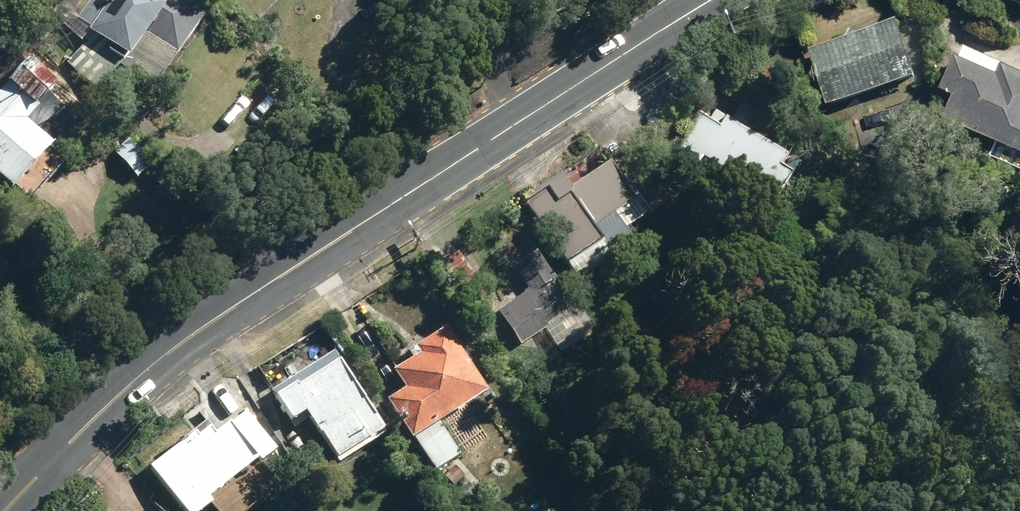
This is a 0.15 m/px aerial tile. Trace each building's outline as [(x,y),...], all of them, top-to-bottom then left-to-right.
[(156,94),(181,58),(182,59),(211,15),(188,0),(95,0),(94,1),(91,0),(84,0),(71,18),(94,35),(91,38),(95,41),(71,63),(99,93),(123,71),(156,94)] [(813,50),(834,105),(922,74),(903,19),(813,50)] [(1019,150),(1019,68),(970,47),(966,58),(962,57),(947,91),(961,96),(951,121),(1019,150)] [(31,207),(72,163),(43,135),(60,117),(46,104),(55,95),(28,71),(14,87),(0,74),(0,178),(31,207)] [(781,165),(788,154),(716,108),(710,118),(698,110),(670,154),(695,170),(703,159),(772,203),(792,172),(781,165)] [(527,200),(577,279),(635,242),(626,228),(647,215),(612,161),(569,188),(571,191),(557,200),(548,186),(527,200)] [(10,249),(0,238),(0,258),(10,249)] [(440,261),(460,291),(477,280),(457,250),(440,261)] [(499,312),(521,345),(576,309),(537,250),(514,266),(531,290),(499,312)] [(440,467),(461,454),(440,421),(489,391),(447,325),(409,349),(413,357),(394,368),(406,387),(387,399),(412,439),(419,434),(440,467)] [(306,411),(337,458),(385,427),(335,349),(272,391),(291,421),(306,411)] [(181,510),(200,510),(213,501),(210,499),(278,449),(245,408),(216,431),(207,420),(147,466),(181,510)] [(441,476),(453,489),(463,478),(452,466),(441,476)]
